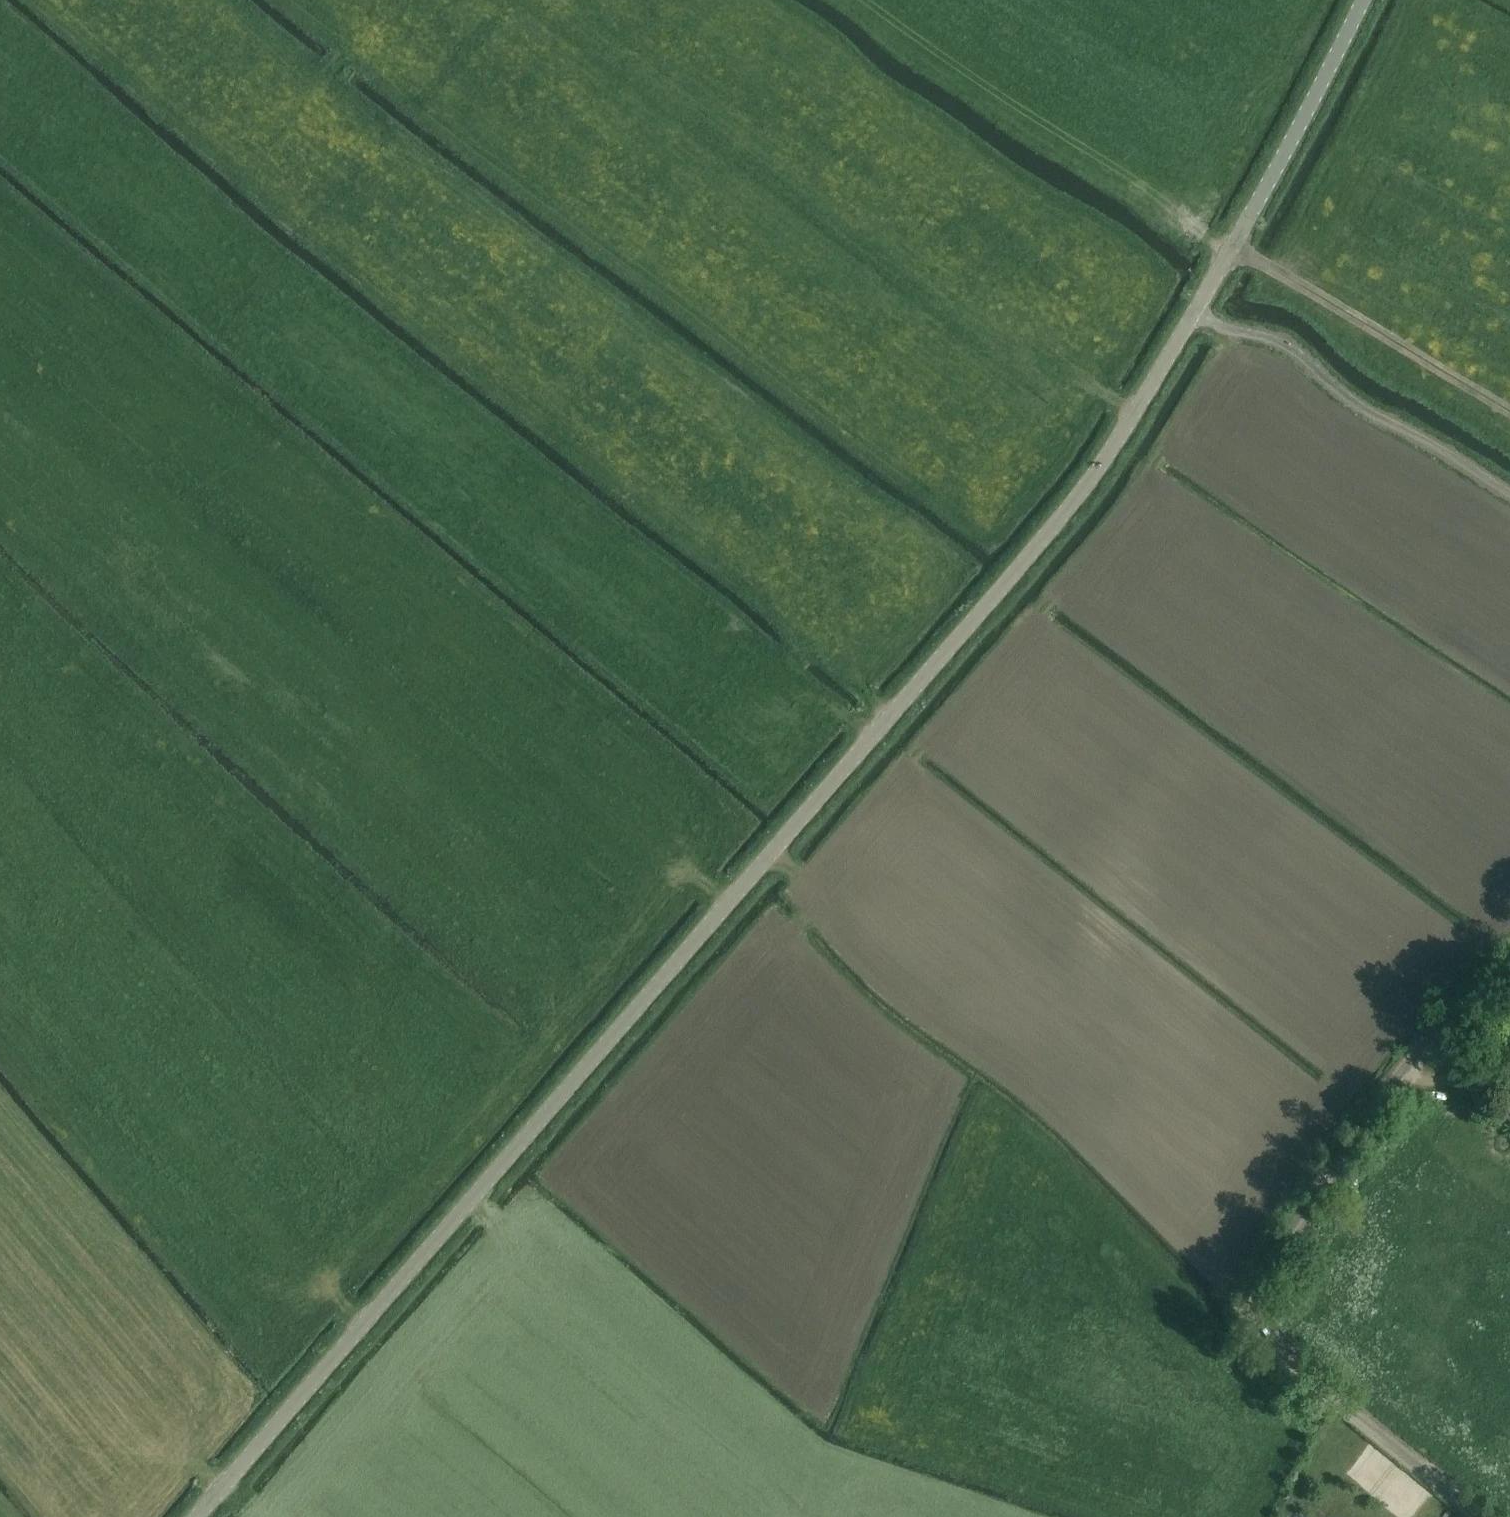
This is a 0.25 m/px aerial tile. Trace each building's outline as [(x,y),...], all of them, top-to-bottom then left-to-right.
[(1500,1106),(1509,1113),(1509,1094),(1500,1106)] [(1351,1187),(1362,1195),(1370,1185),(1359,1177),(1351,1187)]
